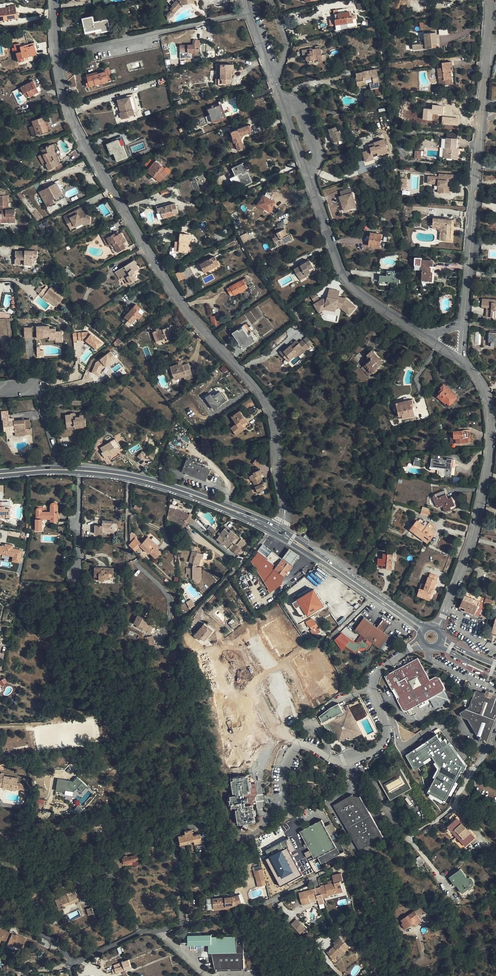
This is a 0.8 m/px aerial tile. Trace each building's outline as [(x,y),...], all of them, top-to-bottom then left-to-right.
[(171,10),(175,13),(182,5),(192,3),(191,1),(194,1),(194,0),(177,0),(172,5),(173,6),(170,9),(171,10)] [(357,4),(359,10),(365,8),(363,2),(357,4)] [(18,18),(16,5),(9,6),(9,7),(0,8),(0,21),(18,18)] [(338,18),(335,19),(336,25),(353,22),(351,9),(349,10),(350,11),(338,13),(338,18)] [(175,13),(171,10),(167,15),(167,16),(167,17),(168,19),(168,20),(169,19),(173,17),(175,13)] [(108,19),(94,22),(93,16),(83,19),(86,32),(101,29),(102,32),(110,30),(108,19)] [(431,33),(424,33),(425,41),(420,41),(421,44),(412,45),(413,50),(432,48),(432,44),(437,44),(436,34),(431,34),(431,33)] [(192,45),(180,45),(180,59),(195,58),(195,57),(198,57),(198,52),(195,52),(195,49),(199,49),(200,40),(194,39),(192,45)] [(25,47),(25,45),(21,46),(22,51),(17,53),(19,62),(25,60),(24,58),(28,57),(37,54),(34,45),(29,46),(25,47)] [(321,52),(321,49),(320,46),(315,47),(316,49),(313,49),(313,48),(302,50),(303,55),(306,54),(308,54),(309,56),(307,56),(306,57),(306,58),(306,59),(307,60),(308,61),(309,61),(310,63),(313,62),(313,60),(318,59),(318,62),(323,61),(322,55),(321,52)] [(438,68),(439,80),(442,80),(443,86),(450,85),(449,79),(452,79),(451,67),(453,67),(452,62),(442,62),(443,67),(438,68)] [(232,71),(234,71),(234,69),(233,69),(233,64),(221,64),(221,79),(218,79),(218,83),(230,83),(230,79),(232,79),(232,75),(232,71)] [(375,89),(380,87),(377,69),(356,73),(357,77),(356,77),(357,81),(357,86),(367,84),(366,80),(373,79),(373,82),(369,83),(371,89),(375,89)] [(87,76),(89,82),(90,86),(108,81),(106,71),(98,73),(97,72),(91,73),(91,75),(87,76)] [(27,92),(30,97),(34,94),(35,96),(41,93),(38,86),(36,87),(34,81),(21,87),(24,93),(27,92)] [(129,97),(123,99),(118,100),(121,112),(120,112),(122,118),(138,114),(133,94),(129,95),(129,97)] [(424,108),(422,119),(431,121),(433,114),(442,116),(444,106),(432,104),(431,109),(424,108)] [(208,109),(212,122),(224,118),(220,105),(208,109)] [(32,121),(34,126),(37,134),(50,130),(47,120),(45,120),(43,117),(32,121)] [(441,124),(458,125),(458,118),(442,117),(441,124)] [(231,132),(233,139),(234,143),(236,142),(237,146),(238,148),(243,147),(241,140),(240,136),(244,134),(251,131),(249,125),(231,132)] [(330,133),(333,142),(343,139),(340,130),(337,130),(336,127),(329,129),(330,133)] [(117,138),(118,140),(121,147),(123,146),(126,145),(123,135),(117,138)] [(446,144),(446,147),(448,147),(447,158),(458,159),(459,148),(457,148),(458,139),(447,138),(446,138),(446,144)] [(234,143),(233,139),(228,141),(230,148),(237,146),(236,142),(234,143)] [(370,147),(368,148),(368,150),(365,151),(368,159),(373,157),(388,152),(384,139),(374,142),(374,143),(375,146),(370,147)] [(127,157),(123,146),(121,147),(118,140),(112,143),(108,144),(110,151),(113,150),(114,152),(117,161),(127,157)] [(47,148),(48,153),(43,154),(44,156),(48,163),(52,161),(55,167),(58,172),(63,169),(60,164),(57,159),(56,154),(53,144),(47,146),(47,147),(46,147),(47,148)] [(368,159),(365,151),(363,152),(366,162),(374,159),(373,157),(368,159)] [(44,156),(43,154),(38,156),(44,165),(48,163),(44,156)] [(145,165),(150,168),(154,162),(150,159),(145,165)] [(154,162),(150,168),(147,171),(153,176),(154,176),(161,182),(168,173),(164,170),(166,168),(162,165),(160,167),(155,163),(154,162)] [(240,180),(236,182),(238,188),(252,182),(248,172),(247,172),(242,163),(232,168),(236,176),(237,175),(240,180)] [(429,176),(428,183),(439,184),(438,192),(450,193),(450,187),(448,186),(448,181),(453,181),(454,175),(440,174),(439,176),(429,176)] [(237,175),(236,176),(231,178),(233,184),(236,182),(240,180),(237,175)] [(57,183),(41,191),(48,205),(55,202),(53,199),(55,197),(57,201),(64,197),(57,183)] [(348,189),(340,192),(341,196),(339,197),(341,202),(343,201),(345,210),(356,207),(352,193),(350,194),(348,189)] [(48,205),(41,191),(40,192),(47,206),(48,205)] [(263,195),(258,203),(257,204),(264,208),(270,211),(274,204),(275,202),(270,199),(272,195),(267,192),(264,196),(263,195)] [(0,195),(0,202),(1,202),(1,205),(0,205),(0,210),(1,210),(2,210),(9,209),(9,195),(0,195)] [(166,206),(157,208),(158,213),(161,212),(163,218),(174,215),(174,214),(178,212),(176,203),(166,206)] [(274,204),(270,211),(274,214),(278,207),(274,204)] [(1,210),(2,213),(0,213),(0,219),(9,218),(9,223),(16,222),(15,209),(9,209),(2,210),(1,210)] [(64,218),(69,227),(74,225),(75,226),(82,222),(82,223),(90,224),(91,215),(88,214),(88,211),(84,211),(78,214),(76,211),(69,215),(68,214),(64,216),(64,218)] [(434,218),(433,222),(433,226),(437,226),(443,226),(443,232),(442,240),(451,241),(451,230),(452,227),(452,225),(452,219),(434,218)] [(41,230),(49,225),(47,221),(38,225),(41,230)] [(273,238),(277,246),(283,243),(283,244),(292,240),(290,234),(287,235),(287,234),(288,233),(286,228),(281,230),(279,226),(275,229),(277,232),(274,234),(276,237),(273,238)] [(101,234),(104,239),(107,238),(111,236),(108,231),(101,234)] [(107,238),(110,245),(113,243),(118,252),(126,248),(123,243),(126,242),(121,233),(119,234),(116,235),(115,233),(111,236),(107,238)] [(176,241),(175,247),(175,251),(181,251),(188,252),(189,242),(190,242),(190,238),(189,238),(190,234),(180,233),(179,241),(176,241)] [(248,233),(240,235),(242,243),(250,240),(248,233)] [(371,233),(369,246),(380,247),(382,234),(371,233)] [(33,259),(33,250),(25,250),(25,251),(16,250),(16,256),(17,256),(16,259),(15,264),(21,265),(21,259),(25,260),(25,265),(33,265),(33,259)] [(200,264),(204,272),(219,264),(215,256),(200,264)] [(415,257),(415,266),(421,266),(421,269),(423,269),(422,281),(433,282),(433,272),(431,272),(432,261),(422,261),(422,258),(415,257)] [(115,272),(118,277),(122,275),(124,279),(127,277),(130,283),(136,280),(133,274),(135,273),(134,271),(139,268),(134,260),(115,272)] [(294,270),(299,278),(305,274),(306,275),(311,272),(311,273),(316,270),(310,260),(294,270)] [(380,275),(380,283),(392,284),(391,290),(397,290),(398,282),(400,283),(400,273),(395,273),(395,271),(385,270),(385,275),(380,275)] [(183,271),(175,274),(178,281),(186,278),(183,271)] [(226,289),(231,296),(247,288),(246,285),(248,283),(249,283),(246,278),(243,279),(243,280),(226,289)] [(319,299),(322,303),(336,308),(338,305),(340,306),(349,314),(356,307),(346,298),(344,300),(338,298),(339,295),(341,290),(331,286),(327,296),(324,295),(319,299)] [(47,291),(44,289),(44,288),(39,294),(43,297),(43,296),(50,301),(57,307),(63,298),(57,293),(50,288),(47,291)] [(325,307),(335,311),(336,308),(322,303),(319,299),(315,302),(320,310),(325,307)] [(493,302),(493,300),(483,299),(482,307),(487,307),(486,317),(495,318),(495,303),(493,302)] [(139,319),(143,315),(138,311),(139,310),(134,306),(125,317),(132,323),(137,317),(139,319)] [(251,311),(257,319),(261,316),(255,308),(251,311)] [(24,327),(25,338),(32,337),(32,330),(37,330),(37,338),(44,337),(44,336),(50,336),(50,340),(56,339),(56,342),(63,342),(62,331),(56,331),(56,328),(50,328),(50,325),(32,326),(32,327),(24,327)] [(152,332),(156,341),(163,339),(163,341),(164,343),(173,339),(171,332),(172,331),(170,326),(163,329),(163,328),(160,330),(157,331),(156,331),(155,331),(152,332)] [(243,348),(256,340),(252,334),(249,336),(243,328),(239,331),(238,330),(233,333),(243,348)] [(73,333),(74,342),(90,340),(91,349),(103,348),(102,338),(91,339),(90,331),(73,333)] [(309,347),(302,341),(299,344),(297,341),(290,348),(288,347),(281,354),(285,359),(288,357),(292,361),(295,358),(298,355),(304,349),(305,351),(309,347)] [(305,351),(304,349),(298,355),(295,358),(297,359),(299,356),(300,357),(305,351)] [(368,362),(365,365),(369,369),(372,373),(373,372),(374,373),(375,373),(376,372),(376,371),(376,370),(384,362),(372,350),(367,355),(369,356),(371,359),(368,362)] [(95,375),(117,359),(111,352),(90,368),(95,375)] [(183,365),(182,360),(178,362),(179,364),(170,366),(174,379),(183,376),(192,373),(189,363),(183,365)] [(444,386),(456,397),(458,395),(444,383),(443,385),(444,386)] [(444,386),(442,389),(439,392),(440,393),(438,396),(446,403),(447,402),(450,405),(457,398),(456,397),(444,386)] [(213,397),(212,395),(211,394),(206,397),(214,409),(222,404),(220,402),(224,399),(220,392),(215,396),(213,397)] [(404,405),(397,406),(400,416),(403,416),(403,418),(415,416),(413,406),(412,407),(411,404),(414,403),(412,399),(403,401),(404,405)] [(231,428),(236,435),(250,425),(247,420),(247,421),(240,411),(231,417),(236,424),(231,428)] [(65,414),(66,426),(74,425),(75,426),(86,425),(86,418),(87,418),(86,414),(83,414),(80,414),(80,416),(76,416),(75,413),(75,412),(71,413),(71,414),(65,414)] [(5,415),(2,415),(2,419),(3,419),(4,431),(6,431),(6,432),(15,431),(15,433),(25,432),(25,429),(31,428),(30,419),(24,419),(14,420),(10,421),(10,418),(10,415),(9,415),(9,413),(5,413),(5,415)] [(451,431),(451,435),(454,435),(454,437),(454,443),(468,442),(468,433),(467,431),(464,431),(464,433),(460,433),(460,430),(454,431),(451,431)] [(104,457),(116,450),(111,441),(101,447),(103,451),(101,452),(104,457)] [(142,451),(137,456),(141,460),(146,455),(142,451)] [(209,470),(209,469),(209,468),(208,468),(207,468),(194,463),(195,461),(193,460),(189,459),(188,458),(187,459),(186,460),(182,471),(186,472),(186,473),(205,480),(209,470)] [(432,458),(431,467),(440,468),(441,468),(440,475),(451,476),(453,466),(451,466),(451,463),(453,463),(454,459),(447,459),(447,460),(438,459),(432,458)] [(259,475),(260,474),(262,474),(260,469),(251,473),(252,475),(249,476),(251,480),(253,479),(257,491),(264,488),(265,488),(265,487),(266,487),(266,486),(266,485),(266,484),(265,483),(264,483),(263,483),(261,484),(260,480),(260,479),(259,475)] [(433,499),(436,505),(437,505),(438,508),(443,506),(445,512),(452,509),(451,507),(456,505),(452,496),(448,498),(445,490),(436,494),(435,494),(434,494),(433,495),(433,496),(433,497),(433,499)] [(4,514),(10,514),(10,506),(2,506),(2,502),(0,502),(0,514),(4,514)] [(53,519),(53,521),(58,521),(58,511),(58,506),(58,505),(58,504),(57,503),(56,503),(56,502),(55,502),(54,502),(53,502),(52,502),(52,503),(51,503),(51,504),(51,505),(51,506),(50,512),(42,512),(42,510),(42,509),(41,509),(41,508),(40,507),(39,507),(38,508),(37,508),(37,509),(36,510),(36,511),(36,519),(36,530),(42,530),(42,519),(51,519),(53,519)] [(185,513),(183,512),(182,513),(180,512),(180,511),(180,510),(175,509),(169,507),(167,519),(175,521),(177,522),(183,525),(189,516),(189,515),(185,513)] [(421,534),(430,540),(435,532),(432,529),(435,526),(429,522),(428,524),(425,521),(423,524),(418,520),(411,529),(420,536),(421,534)] [(113,523),(112,523),(103,523),(103,525),(95,525),(95,533),(103,533),(103,531),(113,531),(113,523)] [(228,546),(232,541),(235,537),(229,532),(224,529),(221,533),(219,532),(218,534),(219,535),(217,538),(223,543),(228,546)] [(230,530),(229,532),(235,537),(232,541),(235,543),(239,537),(230,530)] [(151,539),(150,539),(148,541),(146,539),(142,543),(136,538),(137,537),(132,533),(131,534),(130,544),(129,545),(135,550),(136,549),(139,552),(143,548),(149,553),(150,552),(155,558),(161,552),(157,548),(158,546),(157,545),(151,539)] [(421,534),(420,536),(428,542),(430,540),(421,534)] [(153,537),(151,539),(157,545),(160,543),(153,537)] [(299,555),(290,548),(283,558),(262,544),(256,551),(257,552),(252,561),(258,569),(266,558),(276,566),(274,568),(283,575),(284,575),(288,570),(299,555)] [(193,568),(193,573),(193,578),(193,579),(198,579),(198,567),(195,567),(195,566),(196,564),(199,565),(201,557),(203,557),(204,553),(196,551),(195,555),(194,555),(194,557),(190,556),(189,562),(192,563),(192,564),(193,564),(193,568)] [(387,565),(387,568),(392,569),(394,554),(391,554),(391,552),(387,552),(387,553),(383,553),(383,559),(378,558),(378,565),(382,565),(387,565)] [(273,589),(283,575),(274,568),(276,566),(266,558),(258,569),(257,570),(271,591),(273,589)] [(113,568),(105,567),(105,569),(101,569),(101,567),(95,567),(94,577),(99,577),(99,580),(105,580),(105,578),(109,578),(109,577),(113,577),(113,568)] [(437,580),(429,577),(426,585),(422,583),(418,594),(427,597),(426,599),(430,600),(433,593),(434,593),(435,593),(435,592),(435,591),(435,590),(434,589),(437,580)] [(324,605),(314,588),(293,601),(296,607),(300,604),(307,615),(324,605)] [(465,595),(460,608),(475,614),(481,616),(486,603),(480,601),(465,595)] [(186,602),(189,609),(195,606),(191,599),(186,602)] [(136,627),(150,633),(156,621),(148,617),(147,619),(137,615),(133,624),(137,625),(136,627)] [(389,636),(384,632),(377,627),(364,617),(355,630),(368,639),(373,642),(381,648),(389,636)] [(234,618),(229,623),(234,628),(240,623),(234,618)] [(314,635),(321,631),(318,627),(318,626),(315,620),(314,621),(312,618),(306,622),(308,625),(307,626),(309,628),(311,627),(312,629),(311,630),(314,635)] [(377,627),(384,632),(390,624),(383,619),(377,627)] [(263,621),(258,623),(262,630),(267,627),(263,621)] [(204,641),(205,639),(211,632),(207,628),(208,627),(205,623),(194,636),(199,639),(200,638),(204,641)] [(211,632),(205,639),(206,640),(215,630),(210,625),(208,627),(207,628),(211,632)] [(257,638),(255,639),(261,648),(269,642),(270,644),(275,641),(270,632),(265,635),(264,634),(257,638)] [(153,636),(145,637),(147,646),(154,644),(153,636)] [(356,652),(358,651),(359,649),(365,648),(365,647),(368,649),(371,645),(373,642),(368,639),(366,641),(363,638),(361,641),(354,642),(350,640),(346,645),(356,652)] [(373,642),(371,645),(379,650),(381,648),(373,642)] [(418,658),(387,674),(386,678),(391,688),(394,688),(395,689),(398,695),(399,697),(398,701),(403,709),(407,711),(444,690),(445,686),(440,677),(436,676),(430,679),(418,658)] [(268,686),(262,691),(264,694),(265,693),(270,700),(269,701),(276,710),(279,707),(283,705),(279,700),(277,699),(279,697),(273,688),(271,689),(268,686)] [(444,690),(430,698),(435,707),(449,700),(444,690)] [(460,713),(462,718),(467,720),(480,741),(486,743),(495,717),(495,697),(492,696),(485,693),(478,690),(475,692),(469,707),(460,713)] [(334,739),(337,738),(339,736),(345,738),(348,736),(349,737),(350,740),(363,733),(356,721),(364,717),(365,716),(366,715),(366,714),(366,713),(366,712),(360,699),(341,708),(339,703),(330,708),(331,709),(325,712),(326,715),(320,718),(327,730),(329,729),(334,739)] [(436,736),(404,754),(413,770),(432,759),(438,769),(427,794),(446,802),(458,774),(464,770),(464,769),(447,738),(440,742),(436,736)] [(391,799),(411,787),(399,767),(379,778),(391,799)] [(254,815),(253,810),(253,806),(253,804),(253,799),(257,794),(255,780),(251,777),(249,777),(246,778),(246,775),(233,777),(233,779),(231,780),(233,793),(235,792),(236,795),(233,795),(228,796),(228,799),(228,800),(227,800),(227,804),(229,804),(229,805),(230,807),(235,807),(237,806),(238,809),(235,809),(237,822),(240,821),(240,824),(253,822),(252,819),(255,819),(254,815)] [(2,785),(7,786),(7,788),(17,790),(18,783),(18,778),(4,776),(4,778),(0,779),(0,786),(2,785)] [(333,805),(359,850),(383,836),(360,796),(359,796),(353,795),(352,794),(333,805)] [(475,837),(457,817),(447,827),(465,847),(475,837)] [(345,850),(340,842),(339,843),(337,839),(333,841),(322,819),(300,831),(315,859),(318,857),(321,864),(340,853),(345,851),(344,850),(345,850)] [(178,836),(180,845),(188,843),(187,842),(194,840),(194,842),(195,844),(202,842),(200,833),(193,835),(192,830),(184,831),(185,834),(178,836)] [(291,853),(295,851),(293,847),(294,846),(290,837),(266,850),(269,856),(266,858),(281,886),(303,874),(291,853)] [(127,863),(132,861),(138,860),(137,855),(128,857),(127,855),(123,857),(124,858),(122,859),(124,864),(127,863)] [(424,863),(419,856),(414,861),(418,867),(424,863)] [(460,869),(450,876),(457,885),(461,892),(471,885),(467,879),(460,869)] [(321,889),(323,898),(328,897),(328,895),(343,891),(340,881),(343,880),(341,873),(332,875),(333,880),(334,882),(328,884),(325,885),(320,886),(321,889)] [(266,884),(264,874),(256,876),(259,886),(266,884)] [(318,900),(323,898),(321,889),(316,890),(315,888),(299,893),(302,905),(310,903),(309,899),(317,896),(318,900)] [(58,896),(62,904),(69,901),(70,904),(79,900),(79,899),(82,898),(79,889),(67,894),(67,892),(58,896)] [(225,897),(212,899),(213,908),(226,907),(225,906),(229,906),(233,906),(241,903),(239,895),(233,897),(225,897)] [(418,916),(415,911),(415,910),(401,920),(403,923),(402,924),(405,929),(414,923),(415,925),(422,920),(418,916)] [(301,924),(296,919),(291,924),(296,929),(301,924)] [(304,928),(301,924),(296,929),(299,932),(304,928)] [(0,929),(0,941),(1,942),(2,940),(5,942),(6,940),(9,933),(0,929)] [(26,938),(18,934),(18,936),(16,935),(12,933),(9,932),(9,933),(6,940),(9,942),(8,944),(13,946),(14,945),(22,948),(26,938)] [(212,937),(212,934),(189,935),(189,944),(205,944),(206,945),(211,945),(211,953),(212,953),(215,953),(215,957),(214,957),(214,961),(216,961),(216,969),(244,968),(244,939),(237,939),(237,937),(212,937)] [(349,947),(339,936),(335,941),(334,943),(335,944),(334,945),(334,946),(327,953),(333,959),(343,950),(345,951),(349,947)] [(122,971),(126,969),(132,967),(129,959),(114,965),(115,968),(112,970),(114,974),(122,971)]
